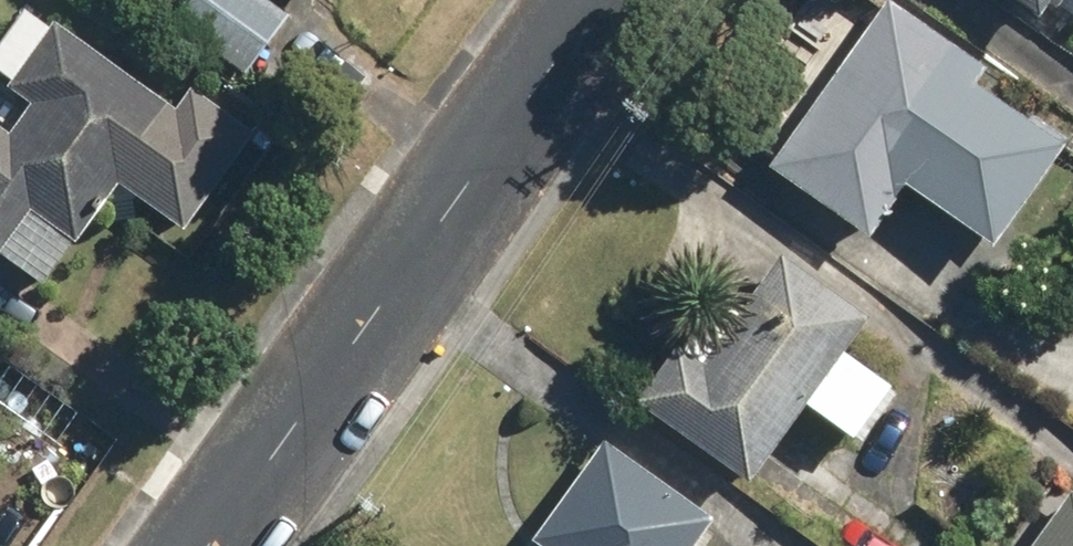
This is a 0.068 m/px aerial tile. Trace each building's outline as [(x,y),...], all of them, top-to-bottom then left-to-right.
[(269,0),(182,0),(167,19),(247,78),(292,17),(269,0)] [(892,0),(889,0),(774,167),(878,238),(909,194),(1005,260),(1023,233),(1053,254),(1072,224),(1072,185),(1055,173),(1070,151),(983,90),(997,69),(892,0)] [(1040,20),(1055,0),(1014,0),(1040,20)] [(1072,9),(1072,0),(1061,0),(1072,9)] [(29,5),(0,47),(0,81),(40,109),(19,138),(0,125),(0,263),(2,264),(36,214),(89,251),(128,195),(185,234),(259,129),(198,87),(182,110),(29,5)] [(879,321),(784,254),(705,366),(678,346),(637,405),(757,488),(811,412),(869,453),(906,400),(851,361),(879,321)] [(605,442),(533,545),(535,545),(696,545),(716,517),(605,442)] [(1036,545),(1072,545),(1072,498),(1036,545)]
